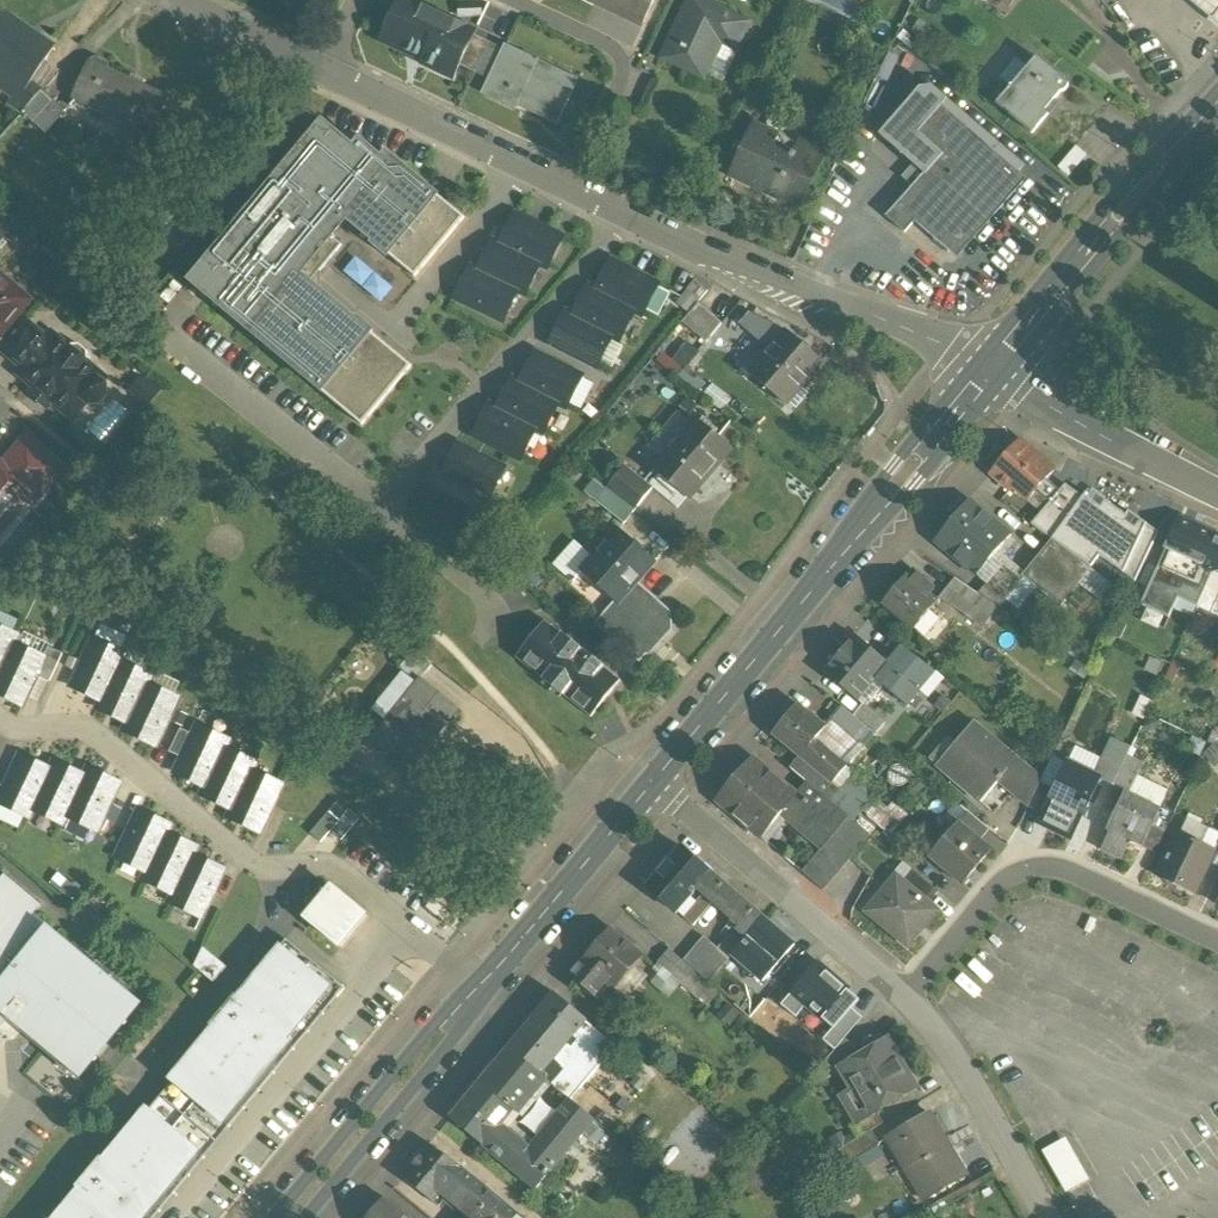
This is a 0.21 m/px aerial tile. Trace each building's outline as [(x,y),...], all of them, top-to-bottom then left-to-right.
[(595,5),(623,19),(624,17),(644,26),(656,0),(598,0),(595,5)] [(695,0),(690,0),(662,61),(705,80),(723,41),(739,48),(749,25),(695,0)] [(1193,5),(1217,26),(1217,0),(1187,0),(1193,5)] [(439,25),(398,6),(381,43),(422,63),(421,66),(453,81),(460,66),(474,38),(476,34),(443,18),(439,25)] [(0,8),(0,77),(0,78),(0,87),(14,97),(26,79),(32,82),(56,46),(0,8)] [(489,45),(474,38),(460,66),(476,74),(489,45)] [(504,53),(489,45),(476,74),(491,80),(504,53)] [(537,63),(506,48),(504,53),(491,80),(484,95),(515,110),(517,106),(556,125),(572,91),(533,72),(537,63)] [(1036,58),(996,105),(1031,135),(1048,116),(1044,113),(1060,94),(1063,93),(1066,91),(1068,88),(1068,85),(1067,82),(1065,79),(1062,77),(1059,77),(1036,58)] [(169,97),(91,61),(74,97),(127,122),(120,136),(145,148),(151,133),(152,134),(169,97)] [(32,82),(26,79),(14,97),(10,103),(23,112),(43,90),(32,82)] [(773,90),(755,82),(742,110),(760,119),(773,90)] [(43,90),(23,112),(35,123),(55,101),(43,90)] [(55,101),(35,123),(46,133),(66,111),(55,101)] [(1019,174),(940,106),(915,135),(941,157),(887,219),(905,234),(920,217),(933,228),(933,227),(955,246),(956,247),(957,246),(956,246),(1017,176),(1018,176),(1019,174)] [(465,218),(389,155),(384,160),(362,142),(356,149),(325,123),(279,178),(279,179),(237,229),(191,284),(362,426),(412,367),(371,333),(372,331),(360,321),(359,322),(311,282),(300,273),(331,237),(346,220),(376,245),(374,247),(386,257),(388,255),(415,278),(465,218)] [(779,138),(755,126),(731,176),(801,210),(829,151),(803,138),(794,157),(774,148),(779,138)] [(562,237),(515,214),(500,244),(500,245),(540,264),(539,265),(547,269),(562,237)] [(331,237),(300,273),(311,282),(342,246),(331,237)] [(540,264),(500,245),(500,244),(493,241),(478,271),(478,272),(518,291),(517,292),(525,295),(539,265),(540,264)] [(658,284),(611,260),(596,290),(596,291),(635,311),(634,312),(642,316),(658,284)] [(518,291),(478,272),(478,271),(471,267),(456,299),(503,322),(517,292),(518,291)] [(0,279),(0,332),(1,331),(7,332),(13,325),(11,319),(26,301),(0,279)] [(695,281),(687,291),(700,301),(708,292),(695,281)] [(635,311),(596,291),(596,290),(589,286),(573,316),(573,317),(612,337),(612,338),(619,342),(634,312),(635,311)] [(722,324),(698,304),(683,322),(707,342),(722,324)] [(612,337),(573,317),(573,316),(566,312),(550,344),(596,368),(612,338),(612,337)] [(27,322),(3,352),(25,370),(49,341),(27,322)] [(787,332),(750,374),(786,405),(822,363),(787,332)] [(70,346),(68,349),(53,336),(49,341),(25,370),(21,374),(36,387),(35,388),(36,396),(45,403),(53,403),(54,402),(72,417),(86,402),(90,405),(100,404),(107,396),(106,385),(102,382),(104,379),(86,364),(89,361),(88,352),(79,345),(70,346)] [(582,376),(535,353),(520,383),(559,403),(558,404),(566,408),(582,376)] [(138,379),(130,387),(146,402),(154,394),(138,379)] [(559,403),(520,383),(512,379),(497,408),(497,409),(536,429),(536,430),(543,434),(558,404),(559,403)] [(536,429),(497,409),(497,408),(490,404),(474,436),(520,460),(536,430),(536,429)] [(731,449),(696,420),(655,469),(659,473),(687,497),(689,499),(731,449)] [(27,437),(5,463),(0,464),(0,522),(2,524),(24,498),(32,504),(63,467),(27,437)] [(1055,470),(1021,440),(992,474),(1011,490),(1013,487),(1028,500),(1037,491),(1047,479),(1055,470)] [(505,468),(458,445),(443,475),(482,495),(481,496),(489,500),(505,468)] [(649,485),(625,466),(607,490),(635,511),(653,488),(649,485)] [(482,495),(443,475),(435,471),(419,502),(466,526),(481,496),(482,495)] [(687,497),(659,473),(649,485),(653,488),(677,509),(687,497)] [(1047,479),(1037,491),(1050,502),(1052,501),(1060,491),(1047,479)] [(1066,485),(1052,501),(1050,502),(1037,491),(1028,500),(1042,513),(1032,524),(1053,539),(1057,542),(1091,567),(1100,558),(1137,583),(1158,534),(1129,512),(1126,517),(1107,502),(1102,508),(1085,496),(1083,498),(1066,485)] [(635,511),(607,490),(597,502),(625,525),(635,511)] [(1010,536),(968,500),(935,541),(977,576),(977,575),(992,558),(1010,536)] [(1182,516),(1167,550),(1214,571),(1217,562),(1217,532),(1182,516)] [(654,562),(619,530),(582,571),(617,603),(618,603),(635,583),(654,562)] [(1057,542),(1053,539),(1022,576),(1060,606),(1091,567),(1057,542)] [(1214,571),(1167,550),(1141,606),(1169,619),(1179,598),(1198,606),(1200,601),(1208,583),(1212,575),(1214,571)] [(992,558),(977,575),(987,583),(1005,599),(1020,581),(992,558)] [(935,589),(916,573),(911,579),(906,575),(882,604),(913,630),(937,601),(930,594),(935,589)] [(1200,601),(1215,608),(1217,603),(1217,578),(1212,575),(1208,583),(1200,601)] [(988,602),(977,595),(978,594),(955,578),(944,591),(975,618),(988,602)] [(635,583),(618,603),(617,603),(598,624),(640,661),(671,626),(670,614),(635,583)] [(1005,599),(987,583),(978,594),(977,595),(988,602),(997,608),(1005,599)] [(997,608),(988,602),(975,618),(984,625),(997,608)] [(582,651),(563,636),(564,635),(562,634),(546,622),(517,659),(544,680),(543,680),(545,682),(545,681),(563,695),(562,696),(564,697),(564,696),(591,718),(620,681),(604,668),(605,668),(603,667),(584,652),(584,651),(583,650),(582,651)] [(14,644),(15,644),(19,637),(0,628),(0,674),(14,644)] [(888,664),(856,636),(825,673),(858,701),(876,680),(889,665),(888,664)] [(126,655),(94,640),(72,687),(102,702),(103,702),(122,662),(123,663),(126,655)] [(14,644),(0,674),(0,695),(23,706),(37,676),(45,659),(44,658),(15,644),(14,644)] [(937,673),(906,647),(888,664),(889,665),(876,680),(908,707),(937,673)] [(49,648),(44,658),(45,659),(37,676),(50,682),(63,654),(49,648)] [(123,663),(122,662),(103,702),(102,702),(98,709),(128,724),(129,724),(148,684),(149,685),(153,677),(123,663)] [(460,710),(423,680),(373,741),(410,771),(460,710)] [(149,685),(148,684),(129,724),(128,724),(125,731),(157,747),(179,699),(149,685)] [(951,704),(942,697),(936,704),(945,712),(951,704)] [(826,726),(799,704),(773,735),(800,757),(801,758),(802,757),(815,741),(827,727),(826,726)] [(886,722),(864,704),(854,716),(858,720),(876,734),(886,722)] [(842,706),(826,726),(827,727),(815,741),(848,768),(866,746),(848,731),(858,720),(854,716),(842,706)] [(876,734),(858,720),(848,731),(866,746),(876,734)] [(1030,770),(973,722),(954,745),(970,759),(953,779),(981,803),(999,781),(1011,792),(1030,770)] [(230,742),(198,726),(194,735),(183,759),(176,774),(206,788),(207,789),(225,749),(226,749),(230,742)] [(194,735),(181,729),(170,753),(183,759),(194,735)] [(848,768),(815,741),(802,757),(834,784),(848,768)] [(225,749),(207,789),(206,788),(202,796),(232,810),(233,811),(252,771),(253,772),(257,764),(226,749),(225,749)] [(21,756),(5,788),(0,799),(0,804),(30,818),(34,811),(33,810),(52,771),(51,770),(21,756)] [(1128,756),(1113,787),(1126,793),(1130,794),(1144,764),(1128,756)] [(834,784),(802,757),(801,758),(800,757),(790,769),(807,782),(829,801),(853,773),(848,768),(834,784)] [(783,783),(753,758),(717,801),(761,838),(780,816),(797,795),(790,789),(791,788),(784,782),(783,783)] [(85,777),(55,762),(51,770),(52,771),(33,810),(34,811),(64,825),(68,817),(67,817),(86,777),(85,777)] [(1100,780),(1067,764),(1055,788),(1042,813),(1039,821),(1073,837),(1100,780)] [(120,784),(88,769),(85,777),(86,777),(67,817),(68,817),(98,832),(120,784)] [(1030,770),(1011,792),(1030,807),(1042,781),(1030,770)] [(253,772),(252,771),(233,811),(232,810),(229,818),(260,833),(283,786),(253,772)] [(878,793),(853,773),(829,801),(848,817),(854,821),(878,793)] [(1055,788),(1042,781),(1030,807),(1042,813),(1055,788)] [(829,801),(807,782),(797,795),(780,816),(821,850),(848,817),(829,801)] [(1130,794),(1126,793),(1108,831),(1112,833),(1103,852),(1121,860),(1130,842),(1142,848),(1160,809),(1130,794)] [(331,833),(350,811),(339,802),(310,834),(321,844),(331,833)] [(172,826),(140,811),(117,858),(147,873),(148,873),(167,834),(168,834),(172,826)] [(350,811),(331,833),(342,843),(361,821),(350,811)] [(990,830),(971,814),(962,824),(982,840),(990,830)] [(807,866),(802,872),(824,890),(870,835),(854,821),(848,817),(821,850),(807,866)] [(982,840),(962,824),(934,859),(963,884),(992,848),(982,840)] [(167,834),(148,873),(147,873),(143,881),(174,895),(175,895),(193,856),(194,856),(198,849),(168,834),(167,834)] [(1215,852),(1182,836),(1162,877),(1195,893),(1215,852)] [(702,870),(673,846),(640,885),(670,909),(690,884),(702,870)] [(194,856),(193,856),(175,895),(174,895),(170,903),(202,918),(225,871),(194,856)] [(802,862),(797,868),(802,872),(807,866),(802,862)] [(764,921),(702,870),(690,884),(740,925),(737,930),(748,940),(764,921)] [(939,892),(912,870),(904,879),(930,902),(939,892)] [(898,873),(878,895),(885,902),(872,917),(907,948),(920,933),(918,931),(938,909),(930,902),(904,879),(898,873)] [(32,915),(40,905),(7,877),(0,885),(0,1028),(8,1019),(23,1031),(80,1079),(140,1005),(32,915)] [(367,916),(332,887),(306,919),(341,947),(367,916)] [(685,918),(694,926),(712,907),(702,898),(685,918)] [(748,940),(733,959),(763,983),(794,945),(764,921),(748,940)] [(642,957),(609,928),(583,959),(603,977),(616,988),(642,957)] [(685,961),(710,984),(730,961),(705,939),(685,961)] [(237,1000),(236,999),(214,1026),(215,1027),(171,1080),(223,1122),(332,990),(281,948),(237,1000)] [(227,967),(204,948),(195,967),(214,983),(227,967)] [(693,972),(669,951),(659,962),(683,983),(693,972)] [(603,977),(583,959),(570,973),(599,998),(609,987),(601,979),(603,977)] [(849,991),(822,969),(798,998),(825,1020),(841,1001),(849,991)] [(749,1003),(731,987),(723,996),(741,1012),(749,1003)] [(555,994),(509,1049),(542,1076),(566,1046),(584,1024),(587,1021),(555,994)] [(856,1013),(841,1001),(825,1020),(840,1033),(856,1013)] [(840,1033),(833,1041),(839,1046),(844,1039),(862,1018),(856,1013),(840,1033)] [(8,1019),(0,1028),(0,1038),(4,1041),(15,1040),(23,1031),(8,1019)] [(612,1047),(584,1024),(566,1046),(584,1060),(568,1080),(578,1089),(612,1047)] [(872,1037),(865,1041),(864,1046),(867,1051),(861,1054),(841,1067),(842,1069),(855,1090),(845,1096),(861,1121),(861,1122),(878,1112),(917,1088),(887,1039),(880,1043),(877,1038),(872,1037)] [(839,1046),(825,1063),(835,1072),(842,1069),(841,1067),(861,1054),(857,1048),(844,1039),(839,1046)] [(584,1060),(566,1046),(542,1076),(548,1082),(560,1091),(568,1080),(584,1060)] [(496,1064),(535,1097),(548,1082),(542,1076),(509,1049),(496,1064)] [(535,1097),(496,1064),(480,1082),(499,1097),(520,1115),(535,1097)] [(480,1082),(451,1120),(507,1165),(523,1146),(506,1132),(520,1115),(499,1097),(480,1082)] [(574,1103),(550,1133),(570,1150),(575,1145),(596,1121),(574,1103)] [(103,1162),(102,1161),(80,1188),(81,1189),(57,1217),(144,1217),(198,1152),(163,1122),(147,1109),(103,1162)] [(878,1112),(861,1122),(861,1121),(850,1127),(858,1141),(872,1133),(886,1124),(878,1112)] [(930,1117),(887,1143),(921,1202),(965,1176),(930,1117)] [(596,1121),(575,1145),(585,1154),(606,1130),(596,1121)] [(570,1150),(550,1133),(533,1154),(553,1171),(570,1150)] [(858,1141),(849,1147),(858,1162),(881,1148),(872,1133),(858,1141)] [(463,1171),(431,1145),(404,1178),(436,1204),(447,1191),(463,1171)] [(533,1154),(523,1146),(507,1165),(537,1190),(553,1171),(533,1154)] [(463,1171),(447,1191),(479,1217),(518,1217),(463,1171)] [(386,1198),(369,1217),(409,1217),(386,1198)]
